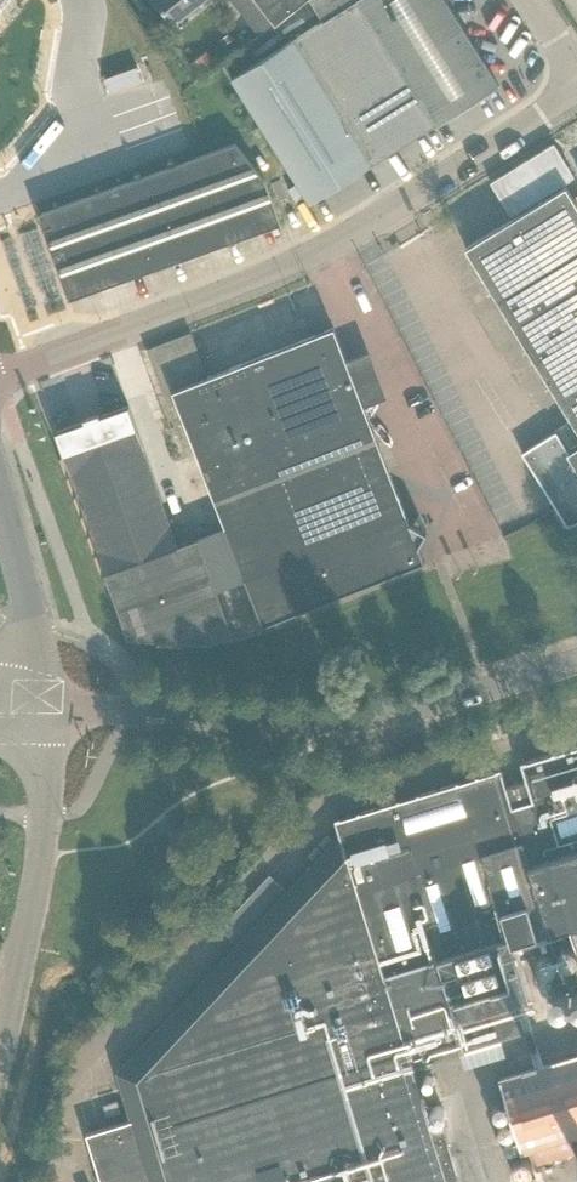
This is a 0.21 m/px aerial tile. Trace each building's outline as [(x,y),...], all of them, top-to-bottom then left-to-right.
[(174,21),(201,0),(157,0),(174,21)] [(443,0),(360,0),(324,22),(231,79),(310,204),(394,151),(499,86),(443,0)] [(275,22),(258,0),(232,0),(259,34),(275,22)] [(275,22),(276,23),(305,0),(258,0),(275,22)] [(324,22),(360,0),(310,0),(324,22)] [(207,51),(190,64),(198,76),(216,63),(207,51)] [(142,80),(137,66),(105,78),(110,91),(142,80)] [(236,143),(40,214),(70,298),(280,224),(266,181),(236,143)] [(566,186),(466,248),(573,421),(522,452),(569,526),(576,523),(576,204),(566,186)] [(191,332),(147,349),(170,407),(179,404),(204,468),(284,437),(364,406),(333,328),(209,377),(191,332)] [(129,405),(55,432),(63,454),(65,453),(130,636),(211,641),(233,633),(216,585),(199,537),(198,537),(182,543),(179,544),(130,407),(129,405)] [(284,437),(204,468),(217,503),(297,471),(377,440),(364,406),(284,437)] [(226,526),(199,537),(216,585),(245,574),(265,623),(424,560),(419,546),(427,531),(409,521),(377,440),(297,471),(217,503),(226,526)] [(167,444),(150,450),(170,508),(187,502),(167,444)] [(521,762),(526,779),(505,786),(500,768),(335,819),(341,837),(119,1072),(133,1119),(87,1133),(102,1181),(449,1181),(448,1181),(459,1178),(444,1129),(436,1104),(426,1107),(412,1064),(526,1029),(521,1012),(531,1008),(512,945),(576,925),(576,745),(521,762)] [(500,1079),(522,1152),(533,1149),(538,1165),(576,1153),(572,1139),(576,1137),(576,1056),(500,1079)]
